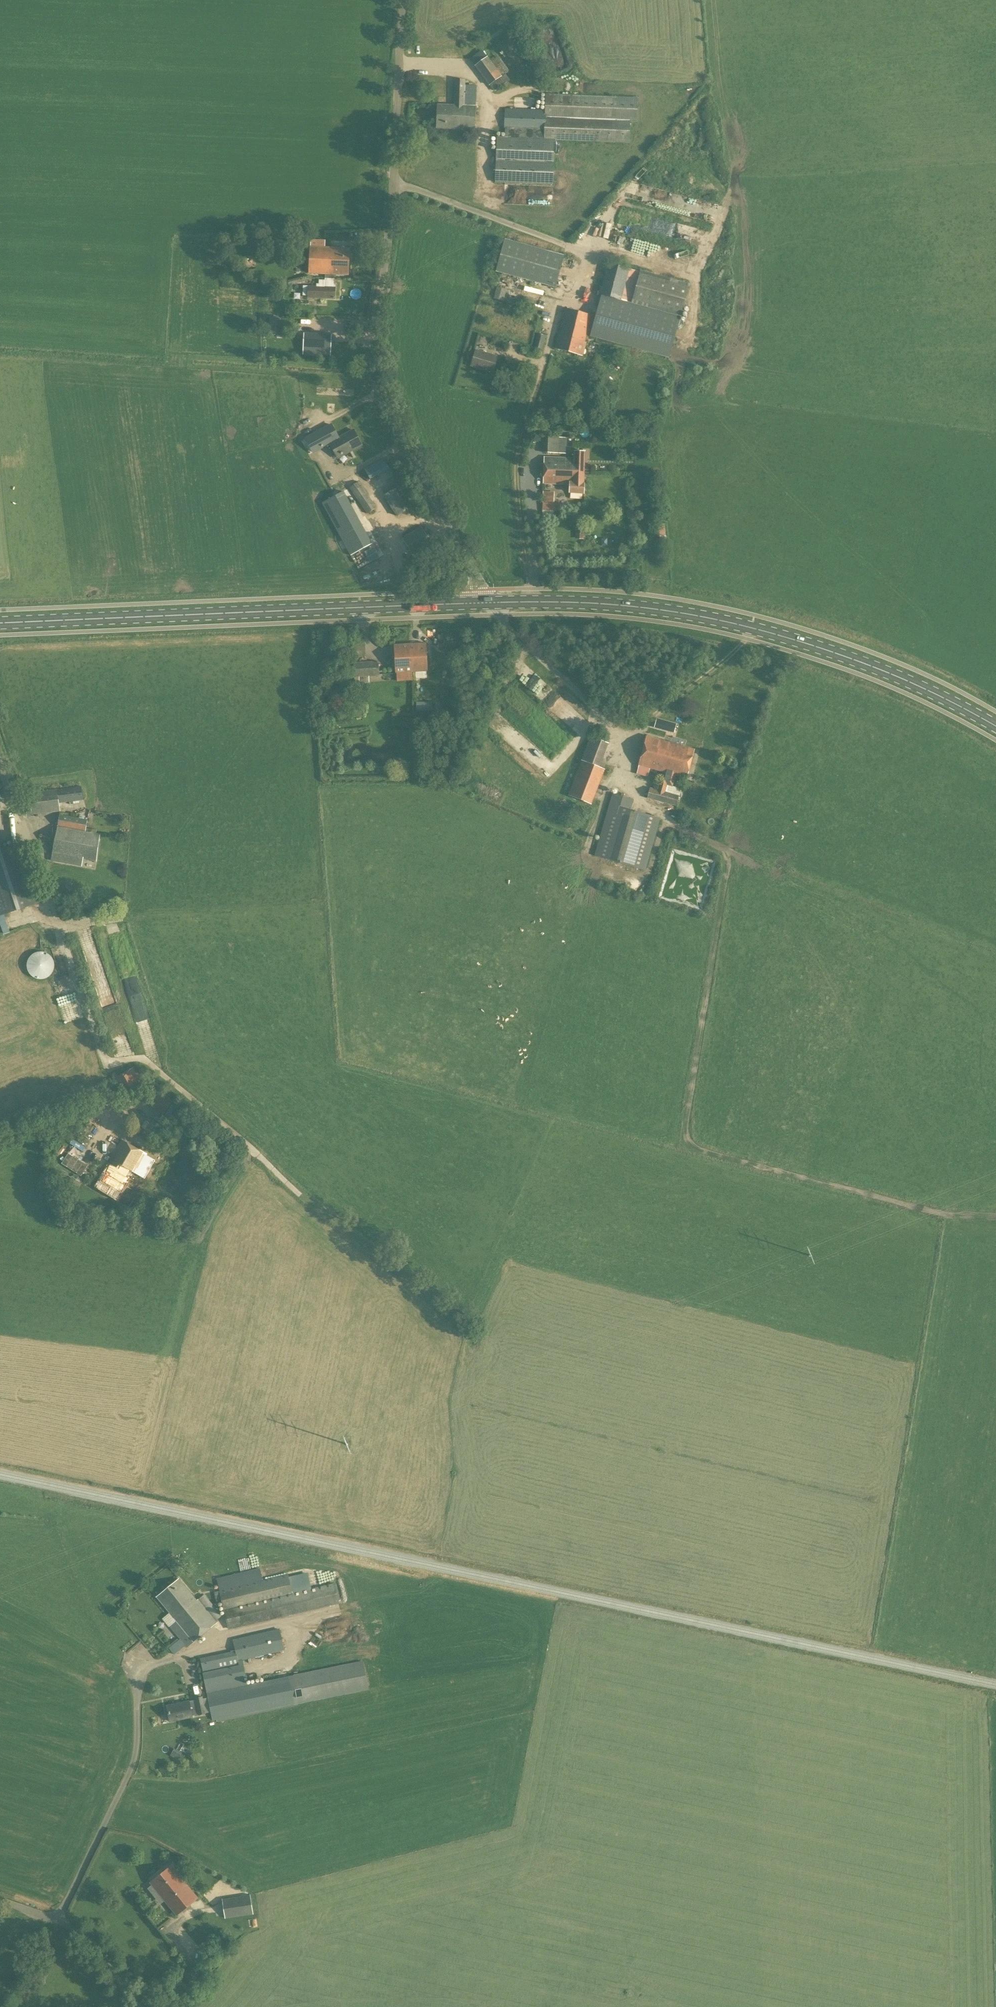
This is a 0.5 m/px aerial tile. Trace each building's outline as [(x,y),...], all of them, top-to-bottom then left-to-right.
[(489,86),(490,85),(495,92),(506,83),(502,77),(509,71),(495,51),(487,57),(482,51),(471,59),(475,66),(489,86)] [(455,80),(453,106),(438,105),(437,128),(475,130),(476,107),(477,86),(465,85),(466,80),(455,80)] [(545,140),(616,143),(629,143),(630,122),(637,122),(638,98),(546,95),(545,111),(506,109),(505,128),(507,128),(507,138),(497,137),(496,182),(553,185),(554,154),(544,153),(545,140)] [(687,227),(687,237),(695,237),(695,227),(687,227)] [(563,256),(505,240),(496,271),(555,287),(563,256)] [(309,273),(325,274),(336,274),(349,275),(350,249),(310,247),(309,273)] [(689,285),(611,263),(609,271),(611,272),(606,288),(604,288),(602,297),(604,297),(593,337),(669,358),(680,319),(680,317),(689,285)] [(335,299),(336,274),(325,274),(325,280),(319,280),(318,284),(316,284),(316,286),(303,286),(302,296),(308,296),(308,298),(335,299)] [(498,286),(495,297),(505,300),(508,289),(498,286)] [(590,336),(595,318),(592,317),(592,315),(566,308),(555,348),(583,356),(586,342),(585,342),(586,335),(590,336)] [(278,329),(278,322),(279,318),(279,316),(269,316),(269,328),(267,328),(267,333),(278,333),(278,329)] [(543,348),(547,334),(538,332),(535,346),(543,348)] [(303,355),(330,356),(331,335),(304,334),(303,355)] [(493,372),(497,357),(476,351),(472,366),(493,372)] [(340,437),(333,424),(313,435),(321,448),(330,443),(340,437)] [(338,458),(362,445),(353,430),(340,437),(330,443),(338,458)] [(542,431),(542,452),(567,453),(567,438),(559,437),(559,431),(542,431)] [(545,457),(544,471),(584,472),(585,452),(574,452),(574,458),(545,457)] [(389,458),(366,468),(370,478),(393,469),(389,458)] [(584,472),(544,471),(544,484),(570,485),(570,493),(583,494),(584,472)] [(367,514),(377,508),(359,481),(349,488),(367,514)] [(397,517),(410,509),(397,487),(383,496),(397,517)] [(371,544),(343,492),(322,503),(351,556),(371,544)] [(543,492),(543,503),(554,503),(554,492),(543,492)] [(576,530),(579,550),(585,549),(583,529),(576,530)] [(411,672),(427,671),(426,643),(403,645),(403,657),(409,656),(409,657),(410,657),(411,672)] [(403,657),(403,645),(394,645),(396,673),(411,672),(410,657),(409,657),(409,656),(403,657)] [(369,677),(379,676),(378,661),(353,663),(354,678),(359,677),(359,683),(369,683),(369,677)] [(529,671),(520,681),(537,697),(546,687),(534,676),(534,675),(529,671)] [(554,696),(547,705),(565,718),(572,709),(554,696)] [(668,723),(666,730),(674,733),(676,725),(668,723)] [(581,760),(599,767),(609,744),(590,737),(581,760)] [(639,765),(662,771),(658,789),(650,787),(647,798),(676,806),(679,796),(666,792),(667,785),(673,786),(676,775),(686,778),(694,749),(647,737),(639,765)] [(605,770),(599,767),(581,760),(568,795),(592,804),(605,770)] [(59,804),(83,800),(81,786),(29,793),(32,815),(60,811),(59,804)] [(645,870),(660,818),(631,810),(634,800),(613,794),(594,855),(645,870)] [(96,861),(100,835),(85,832),(87,820),(60,815),(52,860),(77,865),(78,858),(96,861)] [(39,903),(19,843),(0,849),(0,916),(39,903)] [(44,952),(39,952),(35,953),(31,956),(28,960),(27,965),(27,969),(29,974),(33,977),(37,979),(42,980),(46,978),(50,975),(53,972),(54,967),(54,962),(52,958),(48,954),(44,952)] [(123,1100),(147,1086),(135,1066),(111,1080),(123,1100)] [(160,1134),(167,1124),(147,1111),(140,1121),(160,1134)] [(122,1140),(118,1147),(109,1141),(97,1162),(106,1167),(95,1186),(119,1201),(135,1173),(143,1178),(154,1158),(122,1140)] [(93,1164),(73,1152),(67,1163),(87,1175),(93,1164)] [(228,1630),(339,1603),(335,1583),(293,1593),(288,1574),(219,1590),(228,1630)] [(187,1647),(217,1622),(198,1599),(197,1601),(179,1579),(157,1597),(176,1621),(170,1626),(187,1647)] [(200,1658),(212,1721),(366,1690),(360,1661),(248,1684),(242,1659),(283,1650),(279,1629),(232,1639),(235,1651),(200,1658)] [(169,1722),(192,1717),(191,1715),(198,1714),(198,1715),(206,1713),(203,1696),(195,1698),(195,1700),(188,1701),(180,1702),(181,1703),(166,1706),(169,1722)] [(174,1750),(172,1756),(183,1760),(185,1754),(174,1750)] [(177,1915),(198,1898),(172,1865),(150,1882),(177,1915)] [(225,1920),(253,1915),(250,1893),(222,1897),(225,1920)]
